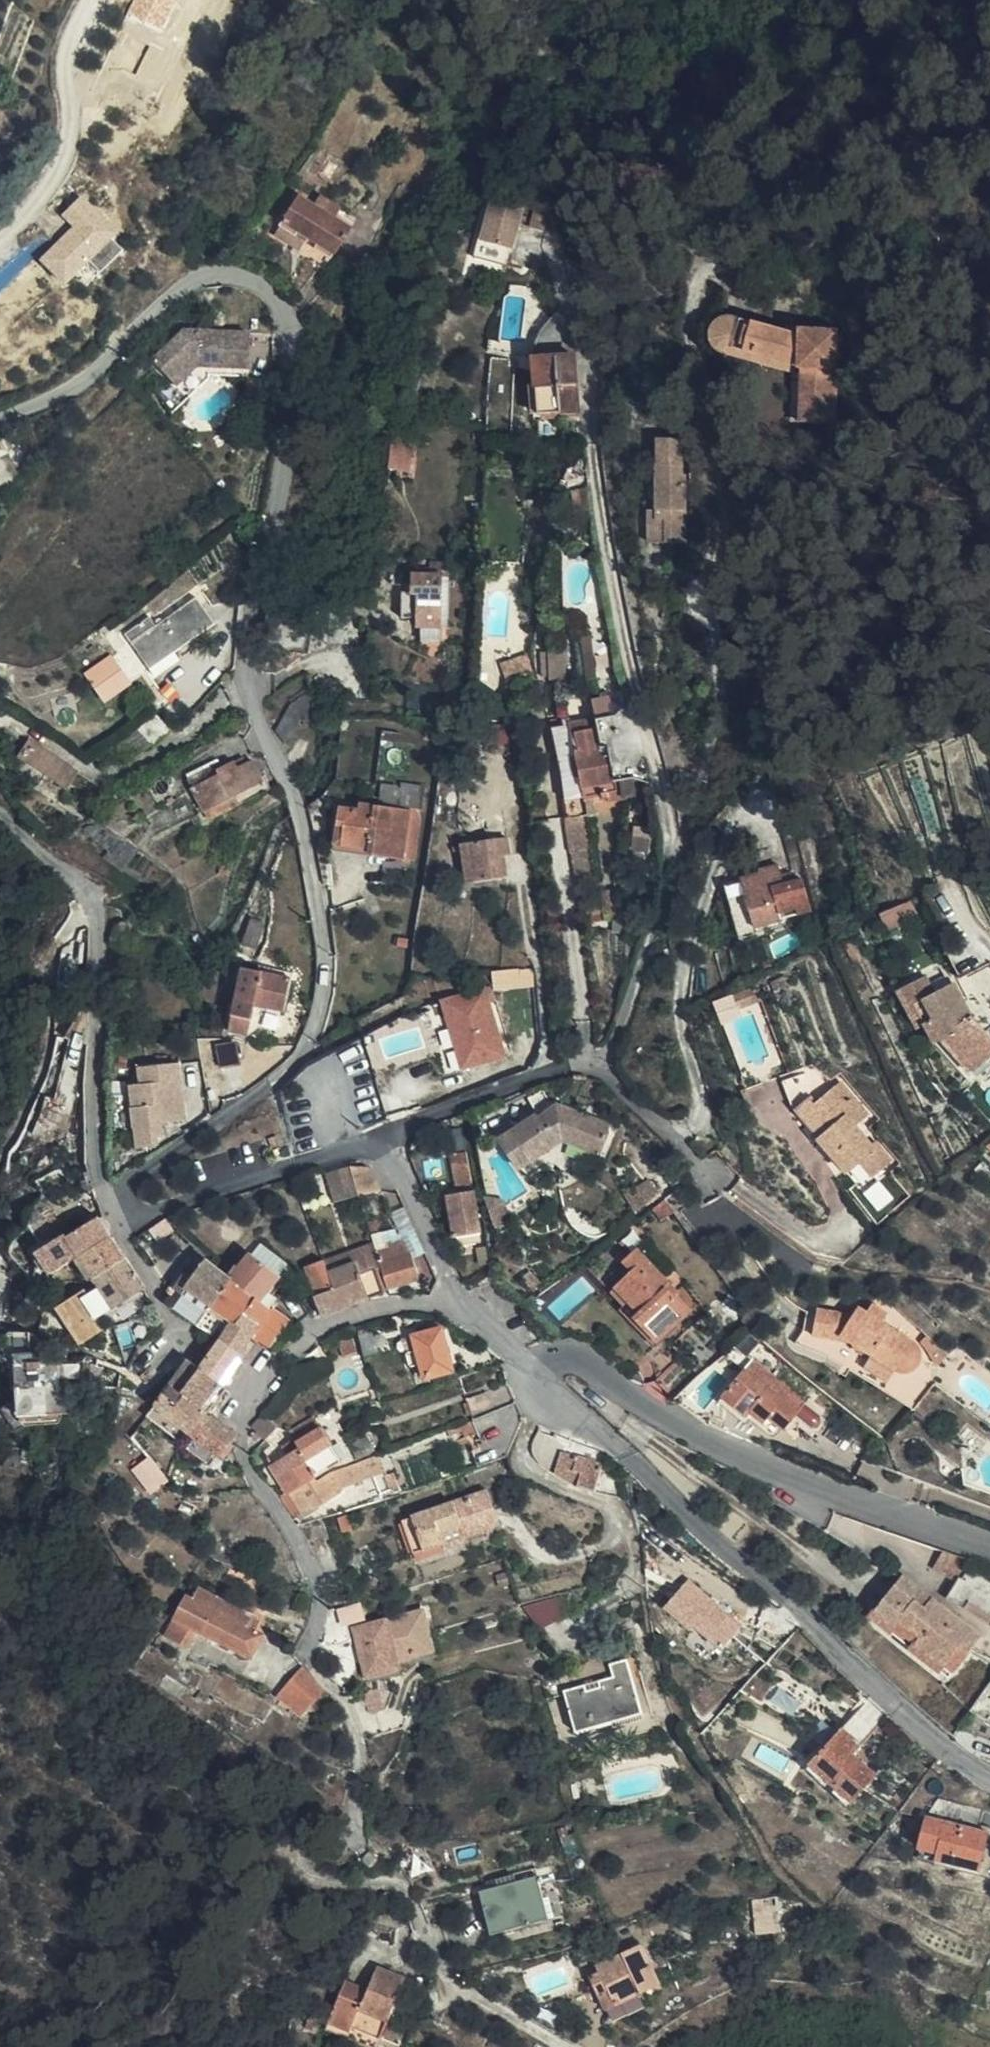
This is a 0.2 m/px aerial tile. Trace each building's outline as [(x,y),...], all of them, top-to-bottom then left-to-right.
[(118,231),(82,195),(64,213),(75,224),(42,257),(66,281),(118,231)] [(349,231),(334,220),(314,206),(301,196),(279,221),(282,224),(271,236),(296,257),(306,243),(328,260),(349,231)] [(314,206),(334,220),(341,210),(322,196),(314,206)] [(516,247),(526,209),(495,200),(485,239),(516,247)] [(732,349),(740,318),(732,316),(726,316),(720,317),(714,322),(711,326),(710,331),(709,334),(709,339),(711,345),(714,349),(718,352),(728,356),(791,373),(793,366),(732,349)] [(798,332),(740,318),(732,349),(793,366),(801,368),(800,421),(834,423),(836,329),(799,327),(798,332)] [(199,362),(251,366),(252,333),(184,329),(155,356),(178,381),(199,362)] [(578,412),(574,355),(533,357),(537,414),(578,412)] [(395,439),(391,466),(412,469),(416,442),(395,439)] [(655,544),(654,490),(644,491),(645,556),(678,556),(677,544),(655,544)] [(677,490),(654,490),(655,544),(677,544),(683,543),(683,531),(678,530),(677,490)] [(442,628),(443,575),(413,575),(412,594),(419,594),(420,615),(420,627),(442,628)] [(420,615),(419,594),(412,594),(401,594),(400,614),(420,615)] [(131,635),(154,666),(213,622),(195,599),(160,625),(154,617),(131,635)] [(442,628),(420,627),(420,639),(441,640),(442,628)] [(110,640),(107,631),(92,639),(97,647),(110,640)] [(596,678),(593,644),(582,646),(585,679),(596,678)] [(567,681),(566,650),(541,651),(541,678),(547,678),(548,682),(567,681)] [(111,703),(137,686),(114,654),(89,672),(111,703)] [(28,663),(13,667),(17,676),(31,673),(28,663)] [(551,727),(567,818),(590,815),(596,814),(595,802),(610,798),(610,801),(630,798),(629,793),(625,795),(622,780),(633,778),(639,779),(638,769),(634,770),(629,747),(633,747),(631,736),(624,739),(616,713),(605,715),(597,699),(591,699),(592,718),(551,727)] [(160,753),(181,735),(162,717),(142,734),(160,753)] [(69,809),(83,795),(40,760),(26,774),(69,809)] [(226,784),(197,799),(216,830),(244,815),(236,805),(266,788),(255,769),(239,777),(234,770),(221,776),(226,784)] [(192,790),(197,799),(226,784),(221,776),(192,790)] [(393,805),(396,786),(383,784),(380,803),(393,805)] [(415,808),(418,788),(403,785),(400,806),(415,808)] [(404,858),(410,810),(361,804),(361,810),(342,808),(337,845),(367,849),(367,855),(404,858)] [(590,815),(567,818),(573,853),(595,849),(590,815)] [(638,842),(650,843),(653,843),(654,829),(639,828),(638,842)] [(494,857),(506,855),(510,855),(508,837),(469,843),(476,883),(498,879),(494,857)] [(649,851),(650,843),(638,842),(636,851),(649,851)] [(476,883),(469,843),(459,845),(466,885),(476,883)] [(595,849),(573,853),(579,887),(600,883),(595,849)] [(508,877),(506,855),(494,857),(498,879),(508,877)] [(802,879),(794,881),(785,883),(782,875),(778,864),(759,870),(759,874),(741,877),(755,927),(811,911),(802,879)] [(785,883),(794,881),(791,872),(782,875),(785,883)] [(915,900),(883,910),(889,928),(921,918),(915,900)] [(256,949),(265,923),(251,918),(243,945),(256,949)] [(495,970),(496,987),(536,984),(534,966),(495,970)] [(282,1012),(290,979),(242,967),(228,1030),(248,1034),(255,1006),(282,1012)] [(916,981),(897,991),(917,1030),(924,1028),(934,1044),(942,1040),(970,1076),(982,1066),(989,1060),(989,1036),(974,1016),(955,983),(936,992),(926,976),(916,981)] [(506,1054),(487,986),(444,998),(463,1065),(506,1054)] [(239,1063),(235,1041),(217,1046),(221,1066),(239,1063)] [(132,1085),(137,1145),(157,1143),(156,1135),(162,1134),(161,1122),(186,1120),(181,1063),(141,1066),(142,1084),(132,1085)] [(856,1128),(868,1116),(840,1082),(822,1098),(811,1071),(782,1082),(793,1110),(801,1108),(816,1128),(812,1132),(857,1185),(872,1175),(874,1177),(893,1161),(876,1141),(871,1144),(856,1128)] [(536,1114),(512,1131),(515,1135),(503,1144),(520,1169),(562,1141),(601,1155),(609,1132),(608,1130),(609,1122),(557,1106),(539,1118),(536,1114)] [(515,1135),(512,1131),(500,1139),(503,1144),(515,1135)] [(460,1195),(449,1197),(456,1237),(483,1232),(470,1153),(453,1157),(460,1195)] [(370,1167),(349,1166),(353,1177),(359,1195),(359,1197),(383,1191),(380,1182),(375,1172),(370,1167)] [(353,1177),(329,1184),(335,1203),(359,1195),(353,1177)] [(651,1179),(628,1193),(637,1208),(660,1194),(651,1179)] [(506,1218),(500,1204),(488,1201),(494,1222),(506,1218)] [(376,1247),(385,1244),(378,1218),(367,1222),(376,1247)] [(111,1236),(100,1219),(76,1234),(87,1250),(111,1236)] [(177,1227),(169,1220),(154,1230),(160,1239),(177,1227)] [(87,1250),(76,1234),(68,1239),(66,1236),(40,1254),(53,1273),(79,1256),(87,1250)] [(127,1259),(111,1236),(87,1250),(79,1256),(93,1279),(127,1259)] [(387,1284),(389,1288),(420,1278),(409,1249),(403,1239),(385,1244),(376,1247),(381,1263),(387,1284)] [(281,1275),(289,1265),(288,1262),(261,1243),(253,1253),(281,1275)] [(632,1271),(615,1288),(639,1313),(633,1317),(652,1337),(669,1321),(676,1327),(691,1313),(675,1296),(679,1292),(637,1248),(624,1261),(632,1271)] [(191,1278),(205,1259),(196,1250),(181,1271),(184,1273),(191,1278)] [(268,1291),(281,1275),(253,1253),(249,1251),(230,1277),(246,1289),(261,1300),(268,1291)] [(113,1307),(146,1286),(127,1259),(93,1279),(113,1307)] [(246,1289),(230,1277),(205,1259),(191,1278),(184,1273),(173,1288),(169,1286),(166,1289),(174,1302),(171,1307),(198,1326),(210,1309),(224,1319),(246,1289)] [(334,1287),(332,1282),(328,1269),(323,1259),(306,1265),(316,1294),(334,1287)] [(332,1282),(360,1272),(355,1259),(328,1269),(332,1282)] [(383,1286),(387,1284),(381,1263),(360,1272),(332,1282),(334,1287),(316,1294),(313,1295),(320,1314),(321,1316),(384,1293),(383,1286)] [(544,1284),(530,1270),(522,1278),(536,1291),(544,1284)] [(83,1343),(104,1327),(99,1317),(113,1307),(93,1279),(57,1307),(83,1343)] [(639,1313),(615,1288),(610,1292),(633,1317),(639,1313)] [(270,1348),(288,1322),(288,1320),(271,1307),(261,1300),(246,1289),(224,1319),(253,1338),(270,1348)] [(261,1300),(271,1307),(278,1297),(268,1291),(261,1300)] [(28,1301),(5,1296),(0,1317),(0,1319),(24,1324),(28,1301)] [(911,1370),(916,1367),(918,1365),(920,1361),(921,1355),(919,1347),(913,1341),(907,1336),(884,1322),(889,1315),(872,1304),(867,1312),(859,1306),(854,1314),(818,1308),(813,1336),(851,1342),(871,1356),(897,1371),(903,1372),(906,1372),(911,1370)] [(813,1336),(818,1308),(807,1307),(803,1329),(803,1334),(813,1336)] [(213,1336),(224,1319),(210,1309),(198,1326),(213,1336)] [(253,1338),(224,1319),(213,1336),(217,1339),(221,1335),(245,1348),(253,1338)] [(658,1343),(676,1327),(669,1321),(652,1337),(658,1343)] [(427,1363),(431,1377),(458,1370),(447,1327),(419,1335),(423,1348),(413,1351),(417,1366),(427,1363)] [(376,1355),(370,1334),(358,1336),(364,1359),(376,1355)] [(241,1355),(245,1348),(221,1335),(217,1339),(241,1355)] [(423,1348),(419,1335),(409,1337),(413,1351),(423,1348)] [(198,1367),(220,1383),(241,1355),(217,1339),(198,1367)] [(22,1415),(83,1408),(80,1388),(68,1390),(68,1384),(60,1384),(57,1363),(43,1363),(41,1352),(16,1354),(22,1415)] [(891,1380),(897,1371),(871,1356),(866,1362),(891,1380)] [(807,1401),(753,1358),(722,1397),(748,1418),(752,1413),(764,1424),(770,1418),(785,1430),(807,1401)] [(189,1359),(175,1378),(185,1386),(198,1367),(189,1359)] [(194,1395),(211,1410),(225,1387),(220,1383),(198,1367),(185,1386),(194,1395)] [(181,1413),(194,1395),(185,1386),(175,1378),(161,1397),(181,1413)] [(168,1432),(187,1446),(193,1436),(211,1410),(194,1395),(181,1413),(168,1432)] [(148,1415),(168,1432),(181,1413),(161,1397),(148,1415)] [(523,1420),(516,1403),(472,1421),(478,1440),(476,1442),(484,1466),(494,1463),(506,1458),(523,1420)] [(220,1457),(239,1433),(211,1410),(193,1436),(220,1457)] [(272,1421),(263,1413),(255,1422),(256,1423),(250,1432),(251,1434),(255,1439),(272,1421)] [(288,1494),(315,1478),(340,1462),(315,1418),(290,1433),(292,1439),(282,1447),(286,1456),(271,1467),(288,1494)] [(373,1450),(361,1427),(345,1436),(358,1459),(373,1450)] [(266,1440),(259,1447),(263,1452),(271,1445),(266,1440)] [(605,1473),(606,1471),(605,1470),(604,1467),(602,1466),(561,1454),(554,1473),(576,1486),(594,1492),(598,1481),(600,1480),(603,1478),(604,1476),(605,1473)] [(152,1462),(149,1458),(133,1470),(151,1494),(166,1482),(168,1481),(161,1471),(152,1462)] [(365,1481),(360,1463),(338,1471),(329,1473),(317,1481),(315,1478),(288,1494),(300,1512),(315,1504),(319,1509),(341,1493),(340,1488),(365,1481)] [(494,1463),(484,1466),(479,1469),(483,1480),(498,1473),(494,1463)] [(483,1480),(479,1469),(465,1474),(469,1485),(483,1480)] [(498,1525),(486,1490),(401,1521),(412,1555),(442,1545),(444,1550),(465,1543),(464,1538),(498,1525)] [(245,1504),(245,1503),(236,1515),(247,1524),(256,1511),(254,1511),(253,1512),(252,1512),(250,1511),(249,1511),(247,1509),(247,1508),(245,1506),(245,1504)] [(261,1525),(272,1517),(266,1510),(254,1515),(261,1525)] [(962,1579),(971,1562),(943,1552),(935,1569),(957,1581),(959,1577),(962,1579)] [(902,1575),(899,1580),(895,1585),(925,1607),(932,1599),(902,1575)] [(372,1595),(378,1581),(368,1577),(362,1591),(372,1595)] [(962,1579),(959,1577),(957,1581),(946,1599),(989,1625),(989,1592),(980,1586),(978,1589),(962,1579)] [(724,1646),(744,1624),(691,1578),(667,1606),(692,1629),(698,1623),(724,1646)] [(952,1676),(980,1639),(932,1599),(925,1607),(895,1585),(873,1613),(952,1676)] [(246,1625),(240,1624),(225,1616),(227,1610),(211,1601),(215,1595),(198,1587),(191,1599),(185,1595),(164,1636),(185,1647),(194,1629),(250,1658),(263,1635),(255,1631),(259,1622),(250,1618),(246,1625)] [(225,1616),(240,1624),(245,1613),(215,1595),(211,1601),(227,1610),(225,1616)] [(531,1603),(537,1625),(564,1618),(558,1595),(531,1603)] [(422,1613),(354,1630),(360,1653),(368,1651),(374,1676),(398,1671),(397,1668),(396,1663),(418,1657),(415,1648),(419,1642),(429,1639),(426,1630),(422,1613)] [(426,1630),(429,1639),(419,1642),(415,1648),(417,1653),(437,1649),(433,1628),(426,1630)] [(437,1649),(417,1653),(418,1657),(396,1663),(397,1668),(439,1659),(437,1649)] [(368,1651),(360,1653),(367,1685),(399,1677),(398,1671),(374,1676),(368,1651)] [(613,1677),(599,1681),(600,1687),(592,1691),(589,1684),(564,1691),(576,1733),(642,1715),(627,1660),(610,1665),(613,1677)] [(317,1681),(304,1666),(276,1702),(302,1720),(325,1690),(324,1688),(317,1681)] [(600,1687),(599,1681),(589,1684),(592,1691),(600,1687)] [(854,1738),(843,1729),(811,1764),(853,1802),(876,1775),(855,1755),(846,1748),(852,1740),(854,1738)] [(855,1755),(861,1747),(852,1740),(846,1748),(855,1755)] [(979,1869),(988,1833),(928,1817),(918,1848),(938,1854),(936,1859),(979,1869)] [(379,1859),(369,1851),(367,1854),(366,1855),(361,1862),(372,1869),(379,1859)] [(549,1919),(538,1877),(480,1892),(491,1934),(549,1919)] [(776,1931),(773,1900),(756,1901),(758,1933),(776,1931)] [(642,1944),(610,1960),(613,1966),(600,1972),(591,1977),(607,2010),(661,1984),(642,1944)] [(613,1966),(610,1960),(596,1965),(600,1972),(613,1966)] [(345,1983),(343,1987),(332,2019),(381,2037),(402,1979),(379,1971),(372,1993),(345,1983)] [(381,2037),(332,2019),(332,2020),(328,2029),(347,2036),(348,2032),(378,2043),(381,2037)]
